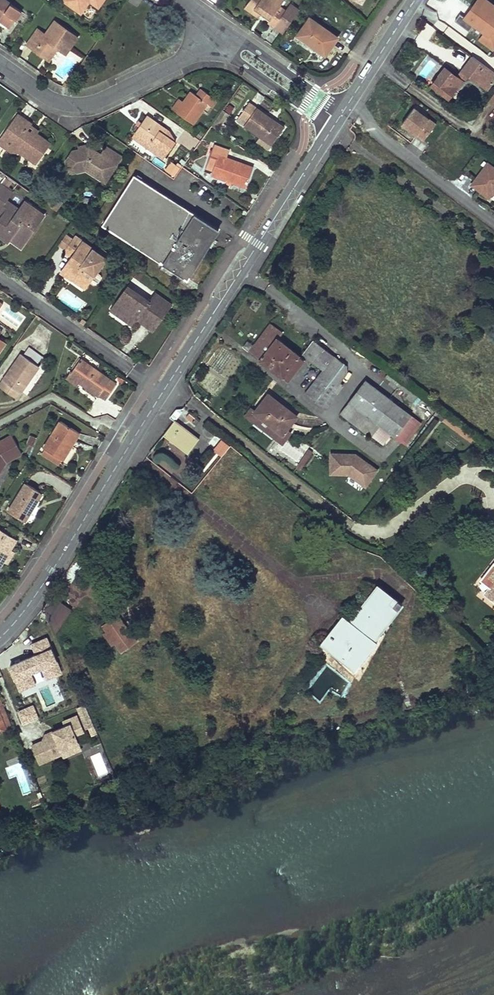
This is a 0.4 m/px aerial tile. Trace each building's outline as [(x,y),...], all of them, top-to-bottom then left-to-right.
[(4,0),(0,0),(0,21),(10,28),(21,12),(4,0)] [(81,13),(89,1),(90,0),(65,0),(65,1),(80,12),(81,13)] [(284,33),(300,11),(291,4),(286,11),(280,6),(285,0),(251,0),(246,7),(259,17),(262,13),(271,19),(268,22),(279,30),(284,33)] [(465,19),(493,40),(493,31),(492,30),(493,28),(493,7),(485,1),(476,13),(472,10),(465,19)] [(310,19),(298,35),(300,37),(325,54),(337,37),(310,19)] [(43,57),(46,59),(54,46),(58,48),(66,54),(68,50),(77,37),(55,22),(45,35),(38,30),(27,45),(43,57)] [(54,46),(46,59),(49,61),(58,48),(54,46)] [(466,74),(487,90),(492,83),(491,82),(493,78),(493,73),(472,57),(462,71),(466,74)] [(457,77),(445,68),(432,86),(448,99),(461,81),(457,77)] [(466,74),(462,71),(457,77),(461,81),(466,74)] [(179,99),(172,109),(193,124),(207,104),(212,107),(217,100),(201,89),(197,96),(191,92),(184,102),(179,99)] [(269,118),(249,103),(240,116),(237,121),(272,145),(284,128),(275,122),(274,123),(268,120),(269,118)] [(425,141),(437,122),(413,107),(401,126),(425,141)] [(222,111),(211,126),(218,131),(228,116),(222,111)] [(18,114),(0,139),(0,144),(5,148),(8,144),(11,146),(13,152),(20,152),(21,152),(30,159),(36,164),(50,144),(35,133),(34,135),(27,130),(31,124),(20,116),(18,114)] [(139,127),(132,137),(134,139),(163,159),(175,143),(167,137),(170,133),(147,116),(142,122),(139,127)] [(38,129),(31,124),(27,130),(34,135),(35,133),(38,129)] [(178,139),(170,133),(167,137),(175,143),(178,139)] [(8,144),(5,148),(11,152),(13,152),(11,146),(8,144)] [(115,164),(120,156),(103,145),(98,153),(96,152),(92,153),(88,150),(90,147),(88,146),(85,147),(84,145),(78,147),(79,149),(74,152),(65,162),(68,174),(82,171),(85,170),(90,169),(91,168),(108,179),(117,165),(115,164)] [(238,184),(246,187),(247,185),(253,168),(227,158),(229,151),(214,146),(206,169),(213,171),(212,175),(213,175),(238,184)] [(488,200),(492,196),(493,198),(493,168),(487,162),(469,184),(488,200)] [(172,174),(176,177),(180,170),(176,167),(172,174)] [(108,179),(91,168),(90,169),(85,170),(105,183),(108,179)] [(195,178),(182,170),(176,179),(188,188),(195,178)] [(218,230),(134,176),(103,224),(188,278),(218,230)] [(1,184),(0,186),(0,209),(12,192),(1,184)] [(0,220),(0,236),(8,242),(13,235),(24,243),(30,235),(33,238),(35,234),(32,232),(40,221),(29,213),(33,207),(25,201),(15,216),(7,211),(0,220)] [(44,215),(33,207),(29,213),(40,221),(44,215)] [(107,259),(77,238),(67,251),(74,256),(66,267),(77,274),(74,280),(86,288),(90,282),(94,285),(97,285),(101,279),(101,276),(96,273),(107,259)] [(77,274),(66,267),(63,272),(74,280),(77,274)] [(138,319),(154,331),(172,305),(156,293),(150,301),(128,286),(114,306),(132,319),(135,314),(139,317),(138,319)] [(132,319),(114,306),(111,311),(133,326),(138,319),(139,317),(135,314),(132,319)] [(270,325),(250,352),(282,376),(292,363),(295,366),(302,357),(277,339),(281,333),(270,325)] [(314,342),(304,355),(324,371),(306,394),(327,409),(337,395),(334,393),(338,387),(346,376),(346,366),(314,342)] [(23,355),(36,365),(42,357),(29,347),(23,355)] [(21,354),(0,384),(0,387),(16,399),(39,367),(36,365),(23,355),(21,354)] [(81,359),(72,372),(73,373),(85,382),(83,385),(98,396),(99,394),(106,399),(117,384),(82,359),(81,359)] [(379,364),(373,372),(412,403),(419,394),(379,364)] [(73,373),(72,372),(71,372),(67,377),(77,384),(79,382),(83,385),(85,382),(73,373)] [(366,381),(341,414),(371,437),(381,425),(395,436),(411,415),(366,381)] [(268,394),(255,412),(282,434),(297,416),(268,394)] [(186,404),(180,413),(196,426),(203,417),(186,404)] [(440,411),(436,417),(442,421),(446,415),(440,411)] [(282,434),(255,412),(249,420),(277,441),(282,434)] [(411,415),(395,436),(402,441),(418,420),(411,415)] [(58,457),(63,460),(71,445),(79,432),(60,421),(43,448),(45,449),(42,453),(55,461),(58,457)] [(175,421),(166,433),(180,444),(179,447),(188,454),(199,439),(175,421)] [(406,446),(411,449),(430,425),(425,421),(406,446)] [(6,462),(21,454),(12,435),(0,442),(0,472),(6,462)] [(480,441),(477,446),(489,456),(493,450),(480,441)] [(348,478),(369,485),(375,466),(353,459),(334,453),(328,472),(348,478)] [(26,484),(9,512),(24,521),(42,493),(26,484)] [(0,530),(0,567),(4,561),(7,563),(15,552),(10,549),(16,540),(0,530)] [(74,561),(63,577),(69,581),(79,565),(74,561)] [(493,582),(493,578),(489,574),(493,568),(493,563),(482,578),(492,585),(493,582)] [(343,615),(321,644),(340,659),(344,654),(359,665),(377,642),(373,637),(389,617),(391,619),(401,606),(377,588),(364,604),(368,607),(355,624),(343,615)] [(52,596),(44,607),(56,635),(72,611),(52,596)] [(102,626),(107,632),(122,621),(118,615),(102,626)] [(107,632),(115,644),(122,653),(138,642),(122,621),(107,632)] [(115,644),(107,632),(104,634),(112,646),(115,644)] [(66,659),(62,649),(57,651),(61,661),(66,659)] [(51,651),(32,659),(43,687),(63,678),(51,651)] [(82,718),(90,715),(85,703),(77,707),(82,718)] [(17,710),(21,725),(39,720),(34,705),(17,710)] [(0,711),(0,715),(6,729),(13,726),(6,709),(0,711)] [(75,735),(83,731),(77,715),(63,721),(65,725),(53,731),(54,733),(46,736),(47,738),(32,744),(40,763),(62,753),(70,750),(71,745),(78,742),(75,735)] [(81,749),(78,742),(71,745),(70,750),(62,753),(63,757),(81,749)] [(98,777),(111,772),(100,744),(87,750),(98,777)]
